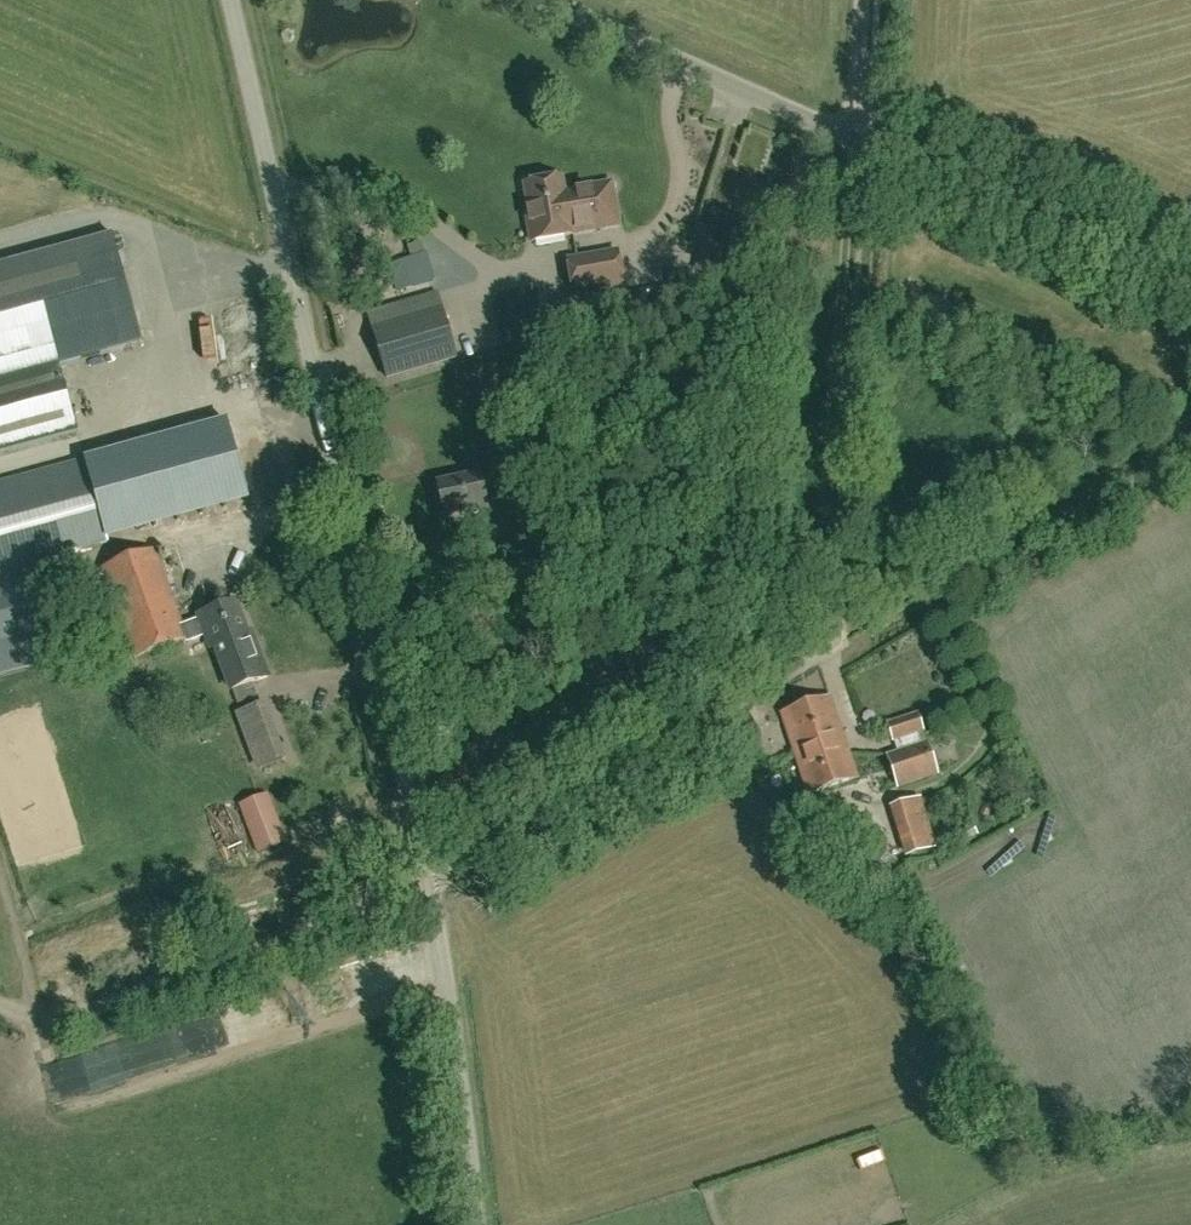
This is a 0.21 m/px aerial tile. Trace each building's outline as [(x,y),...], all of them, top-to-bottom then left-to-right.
[(532,243),(567,237),(574,236),(574,233),(618,226),(611,185),(563,193),(561,180),(526,186),(532,223),(528,223),(532,243)] [(78,433),(60,366),(142,344),(113,236),(0,267),(0,455),(78,433)] [(623,285),(617,252),(568,261),(574,293),(623,285)] [(386,378),(456,357),(443,311),(373,332),(386,378)] [(226,422),(132,448),(154,528),(248,502),(226,422)] [(523,517),(557,509),(544,453),(511,460),(523,517)] [(109,546),(85,461),(0,484),(0,676),(73,656),(50,572),(71,566),(68,557),(109,546)] [(461,518),(488,512),(480,475),(438,484),(445,517),(460,514),(461,518)] [(216,650),(251,637),(249,633),(247,634),(236,604),(197,620),(197,621),(183,626),(155,552),(102,571),(134,659),(186,639),(187,644),(205,638),(210,652),(216,650)] [(231,691),(266,678),(251,637),(216,650),(231,691)] [(782,715),(796,755),(809,794),(856,778),(830,699),(782,715)] [(892,740),(922,730),(917,716),(887,726),(892,740)] [(937,774),(927,744),(888,757),(898,787),(937,774)] [(258,854),(286,843),(268,795),(239,806),(258,854)] [(918,800),(896,807),(887,810),(903,860),(934,850),(918,800)]
